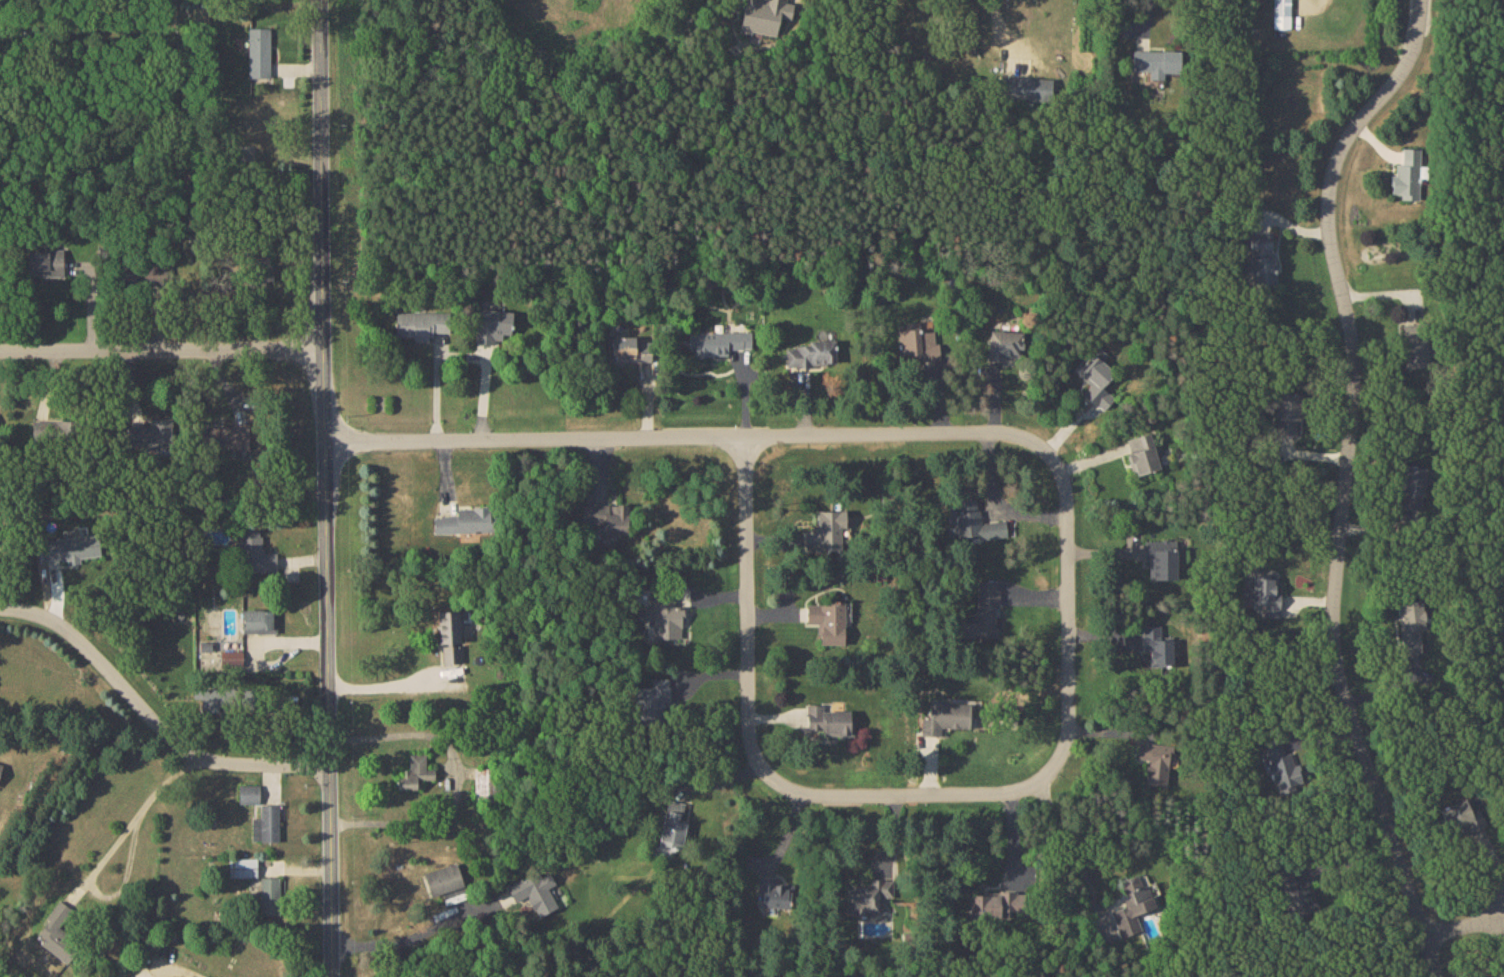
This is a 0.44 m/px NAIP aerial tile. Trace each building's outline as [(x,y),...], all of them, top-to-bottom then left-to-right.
[(776,36),(779,17),(793,19),(796,1),(791,0),(745,0),(740,30),(776,36)] [(1273,28),(1290,28),(1291,0),(1273,0),(1273,28)] [(249,28),(247,78),(269,79),(271,28),(249,28)] [(1132,70),(1150,71),(1150,79),(1164,79),(1164,72),(1181,73),(1182,51),(1133,49),(1132,70)] [(1054,78),(1000,75),(999,97),(1053,100),(1054,78)] [(1420,148),(1403,148),(1402,164),(1396,164),(1396,175),(1391,175),(1391,194),(1401,194),(1401,199),(1419,199),(1420,148)] [(1273,232),(1250,232),(1251,284),(1274,284),(1273,232)] [(63,250),(28,251),(28,270),(41,270),(41,276),(64,276),(63,250)] [(510,336),(513,312),(480,308),(475,341),(499,344),(500,334),(510,336)] [(414,336),(414,341),(431,341),(431,332),(450,332),(450,312),(396,311),(395,336),(414,336)] [(900,354),(909,354),(910,363),(941,360),(939,344),(923,345),(921,321),(906,322),(907,329),(897,330),(900,354)] [(1404,338),(1423,337),(1423,325),(1404,325),(1404,338)] [(1023,331),(989,330),(989,357),(1022,358),(1023,331)] [(751,331),(690,331),(690,355),(727,356),(728,349),(751,349),(751,331)] [(609,363),(636,362),(635,335),(608,336),(609,363)] [(1428,367),(1427,339),(1403,340),(1404,368),(1428,367)] [(835,340),(809,340),(809,345),(787,346),(787,367),(836,366),(835,340)] [(1102,387),(1115,372),(1102,361),(1108,354),(1095,344),(1073,370),(1090,384),(1082,394),(1103,411),(1114,397),(1102,387)] [(1297,436),(1299,393),(1277,392),(1276,435),(1297,436)] [(129,448),(171,449),(171,419),(153,418),(153,425),(129,425),(129,448)] [(201,425),(202,448),(249,447),(249,424),(201,425)] [(1160,469),(1149,432),(1126,439),(1137,476),(1160,469)] [(1402,510),(1422,511),(1424,482),(1433,482),(1434,467),(1404,466),(1402,510)] [(958,537),(982,534),(982,539),(1007,537),(1005,520),(979,522),(977,497),(954,499),(958,537)] [(628,535),(628,504),(583,504),(582,524),(604,525),(604,534),(628,535)] [(434,533),(490,532),(490,506),(457,507),(457,515),(434,516),(434,533)] [(817,510),(816,532),(803,532),(803,549),(841,550),(841,526),(846,526),(847,510),(817,510)] [(276,553),(261,552),(261,525),(240,525),(239,571),(276,572),(276,553)] [(42,539),(44,560),(68,557),(69,565),(80,564),(79,558),(101,555),(99,534),(42,539)] [(1178,579),(1177,540),(1146,541),(1146,560),(1149,560),(1150,579),(1178,579)] [(1278,617),(1279,574),(1253,574),(1252,604),(1264,604),(1264,617),(1278,617)] [(962,621),(963,638),(998,638),(997,581),(977,581),(977,613),(971,613),(971,621),(962,621)] [(653,638),(680,638),(680,623),(684,623),(684,606),(672,606),(672,588),(651,588),(651,606),(644,606),(644,620),(653,620),(653,638)] [(1424,629),(1422,601),(1398,603),(1402,646),(1421,644),(1420,630),(1424,629)] [(844,644),(845,603),(806,602),(806,624),(819,624),(819,644),(844,644)] [(277,632),(277,609),(241,610),(241,633),(277,632)] [(460,643),(459,610),(438,611),(439,643),(460,643)] [(1151,666),(1173,665),(1172,635),(1161,635),(1160,625),(1142,625),(1143,648),(1151,648),(1151,666)] [(442,645),(443,663),(461,663),(460,644),(442,645)] [(220,650),(219,665),(243,666),(243,650),(220,650)] [(652,687),(635,687),(635,724),(662,724),(662,707),(670,707),(670,678),(652,678),(652,687)] [(219,711),(219,693),(201,693),(202,711),(219,711)] [(921,735),(941,735),(941,727),(971,728),(972,699),(930,698),(929,718),(921,718),(921,735)] [(850,710),(830,710),(830,704),(806,704),(807,729),(823,729),(823,736),(853,735),(853,722),(850,722),(850,710)] [(1262,743),(1277,791),(1302,783),(1297,766),(1294,767),(1289,752),(1284,754),(1279,737),(1262,743)] [(1137,759),(1148,760),(1145,783),(1167,785),(1171,744),(1138,740),(1137,759)] [(434,779),(434,769),(426,769),(426,754),(409,754),(410,769),(405,770),(405,777),(397,778),(397,789),(420,789),(420,779),(434,779)] [(492,767),(474,768),(474,800),(493,799),(492,767)] [(259,803),(259,785),(239,784),(239,803),(259,803)] [(1438,808),(1448,834),(1468,827),(1469,832),(1485,825),(1479,808),(1470,812),(1465,798),(1438,808)] [(685,802),(668,799),(659,844),(682,848),(687,822),(681,821),(685,802)] [(279,841),(278,804),(260,804),(260,817),(252,818),(252,841),(279,841)] [(229,877),(257,877),(257,858),(229,858),(229,877)] [(464,887),(459,863),(424,870),(429,894),(464,887)] [(1313,910),(1306,885),(1296,887),(1290,866),(1274,871),(1286,917),(1313,910)] [(507,886),(515,902),(527,896),(538,917),(558,907),(548,888),(556,884),(550,872),(541,876),(538,869),(507,886)] [(1120,937),(1141,930),(1136,914),(1156,907),(1144,873),(1122,880),(1128,895),(1122,897),(1125,906),(1111,910),(1120,937)] [(762,906),(787,907),(788,884),(777,884),(778,876),(759,875),(758,892),(763,892),(762,906)] [(260,877),(261,915),(283,914),(283,877),(260,877)] [(847,887),(847,913),(891,913),(891,877),(869,877),(870,887),(847,887)] [(969,892),(969,917),(1008,918),(1008,911),(1025,911),(1025,893),(969,892)] [(68,964),(81,944),(64,932),(78,912),(59,900),(37,933),(40,935),(35,941),(68,964)]
